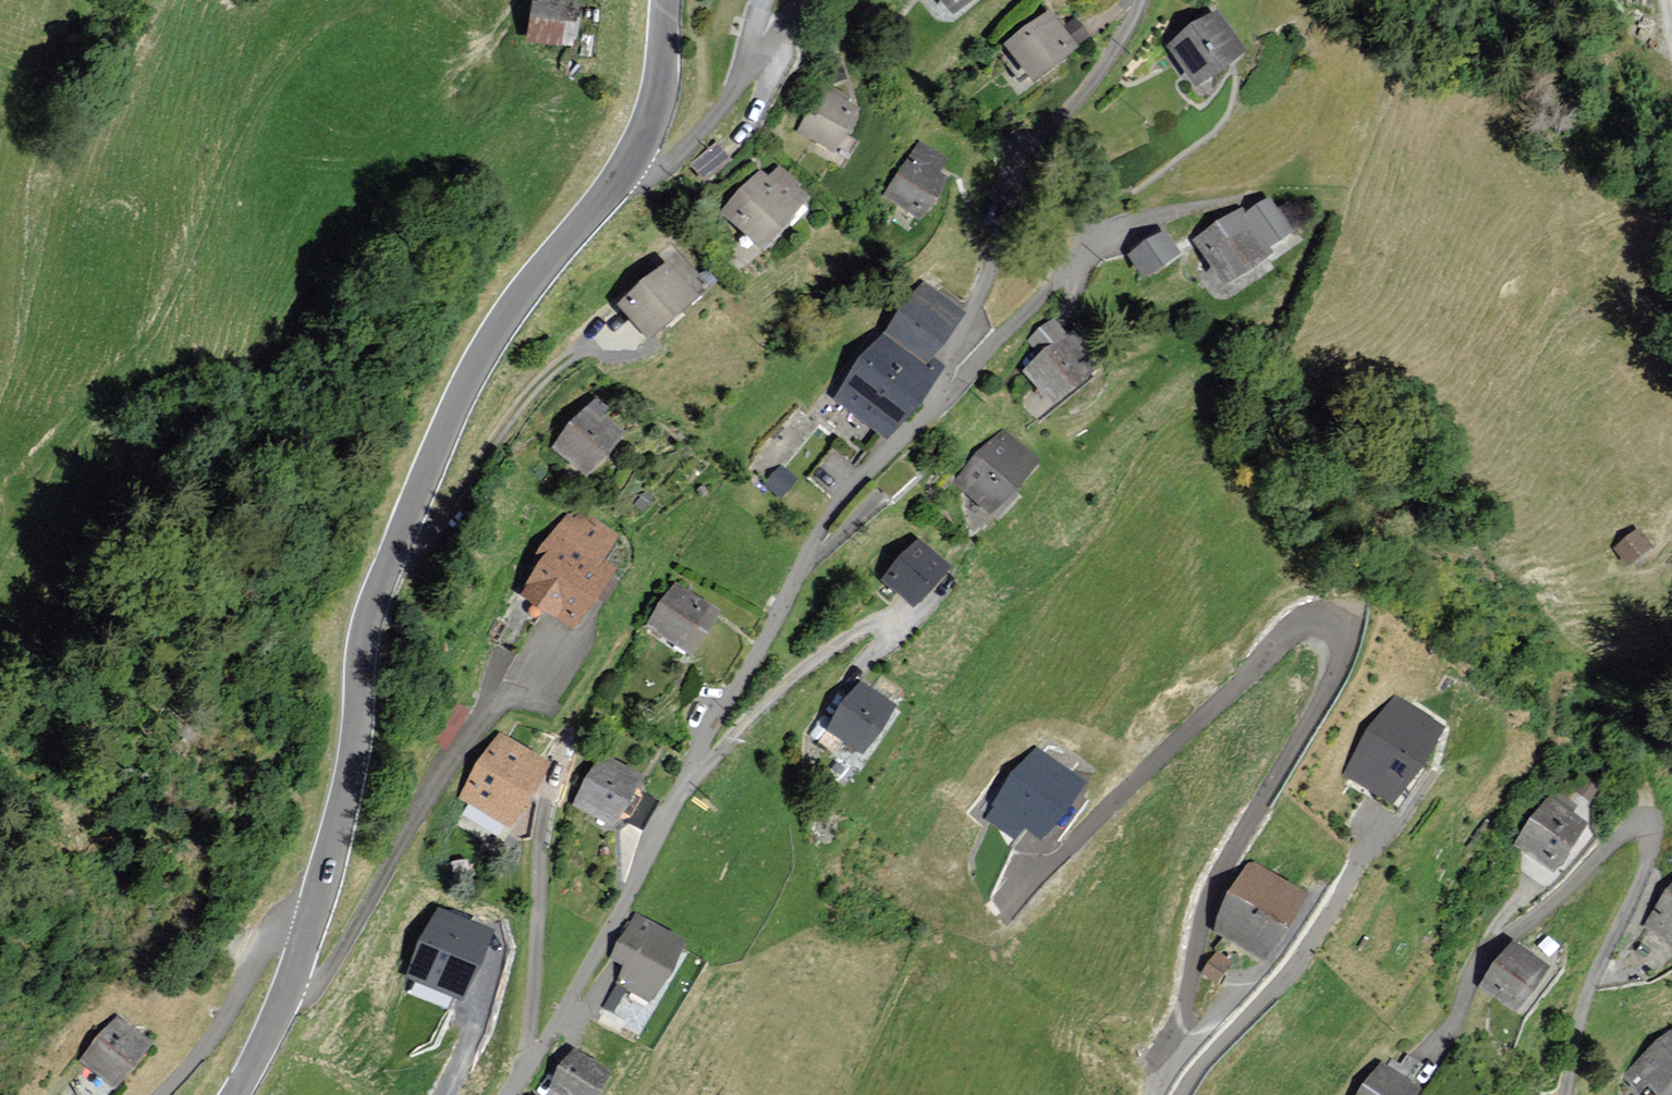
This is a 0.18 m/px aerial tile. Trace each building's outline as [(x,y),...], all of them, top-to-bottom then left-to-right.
[(549,0),(537,0),(533,40),(570,44),(574,3),(549,0)] [(954,10),(966,0),(946,0),(954,10)] [(1242,51),(1218,15),(1172,46),(1196,82),(1242,51)] [(1059,30),(1049,16),(1011,43),(1036,76),(1089,37),(1075,18),(1059,30)] [(855,108),(822,90),(799,130),(833,149),(855,108)] [(944,159),(920,143),(887,194),(920,216),(946,177),(936,171),(944,159)] [(810,196),(781,168),(767,182),(760,175),(727,209),(763,243),(810,196)] [(1290,228),(1270,198),(1248,213),(1268,243),(1290,228)] [(1266,252),(1241,213),(1196,241),(1221,281),(1266,252)] [(1176,253),(1164,233),(1131,254),(1144,273),(1176,253)] [(694,295),(666,264),(620,304),(648,336),(694,295)] [(958,317),(920,288),(885,334),(921,365),(958,317)] [(1103,362),(1074,328),(1065,335),(1055,323),(1035,340),(1045,353),(1025,369),(1054,403),(1103,362)] [(933,375),(921,365),(885,334),(835,394),(884,434),(933,375)] [(605,410),(595,402),(556,446),(587,472),(620,435),(599,417),(605,410)] [(1034,463),(1000,433),(958,480),(992,510),(1034,463)] [(609,539),(571,513),(544,551),(551,556),(528,590),(574,622),(609,572),(593,561),(609,539)] [(1635,531),(1616,543),(1627,559),(1645,546),(1635,531)] [(947,567),(918,542),(885,580),(914,604),(947,567)] [(717,615),(675,586),(652,621),(694,649),(717,615)] [(892,706),(859,684),(830,728),(863,749),(892,706)] [(1437,727),(1394,701),(1349,773),(1392,800),(1437,727)] [(546,764),(502,737),(465,797),(509,824),(546,764)] [(1077,784),(1038,753),(988,815),(1012,834),(1025,818),(1040,830),(1077,784)] [(640,777),(604,757),(579,803),(614,822),(640,777)] [(1554,866),(1584,823),(1568,812),(1572,806),(1553,793),(1520,842),(1554,866)] [(1298,893),(1254,868),(1220,928),(1263,953),(1298,893)] [(1650,920),(1671,938),(1671,892),(1650,920)] [(489,935),(442,913),(413,974),(460,996),(489,935)] [(685,942),(639,916),(614,958),(628,966),(619,982),(651,1001),(685,942)] [(1543,966),(1513,945),(1484,986),(1514,1007),(1543,966)] [(1229,963),(1217,955),(1203,973),(1215,982),(1229,963)] [(148,1045),(118,1019),(83,1059),(113,1085),(148,1045)] [(1626,1074),(1640,1091),(1650,1083),(1659,1094),(1664,1094),(1671,1088),(1671,1035),(1626,1074)] [(573,1054),(556,1085),(573,1094),(598,1094),(610,1075),(573,1054)] [(1382,1066),(1363,1094),(1412,1094),(1416,1089),(1382,1066)] [(71,1084),(61,1094),(85,1094),(71,1084)]
